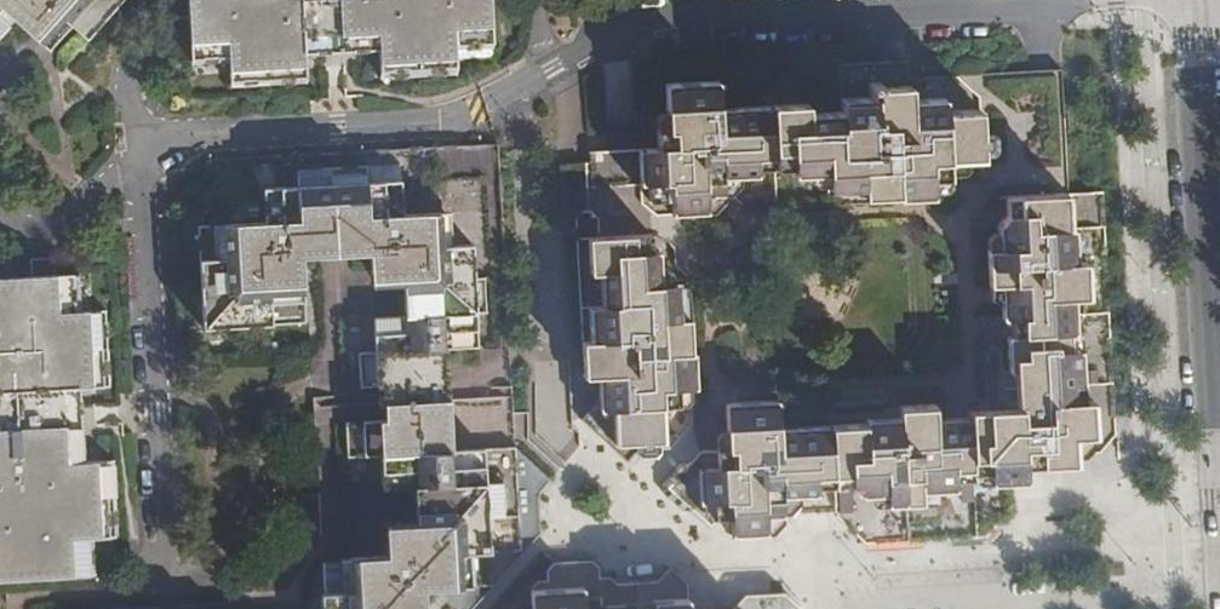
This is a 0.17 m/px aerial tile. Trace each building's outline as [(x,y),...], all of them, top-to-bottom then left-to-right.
[(123,0),(0,0),(0,35),(15,19),(42,43),(55,28),(64,19),(79,33),(87,40),(123,0)] [(191,18),(192,41),(193,62),(236,59),(237,72),(313,68),(313,53),(333,52),(386,49),(387,63),(467,59),(467,49),(493,47),(493,35),(492,33),(491,0),(190,0),(191,18)] [(912,102),(909,78),(908,61),(838,66),(839,90),(841,114),(809,117),(808,105),(721,111),(719,97),(718,81),(665,84),(667,113),(668,131),(658,131),(660,150),(641,151),(642,184),(650,184),(650,202),(671,200),(673,215),(708,214),(707,197),(725,196),(724,178),(756,177),(757,169),(793,167),(794,175),(827,172),(828,188),(863,186),(864,199),(899,196),(900,199),(934,198),(934,181),(949,180),(948,162),(983,161),(981,110),(946,111),(945,100),(912,102)] [(539,532),(518,515),(537,493),(550,479),(515,446),(453,451),(450,387),(448,349),(478,347),(473,244),(442,246),(440,212),(404,215),(402,180),(367,182),(367,165),(298,170),(299,187),(264,188),(266,223),(199,226),(204,326),(308,321),(304,256),(371,253),(371,273),(384,285),(404,283),(405,316),(374,318),(376,352),(359,353),(360,388),(387,387),(388,391),(389,420),(362,421),(346,422),(347,457),(381,456),(383,489),(416,486),(417,520),(385,522),(387,555),(350,558),(352,591),(322,593),(322,608),(425,608),(424,589),(435,588),(458,608),(472,608),(492,585),(539,532)] [(703,450),(670,487),(711,526),(713,519),(732,519),(733,536),(768,534),(776,529),(784,524),(783,514),(796,513),(834,510),(834,515),(844,524),(851,530),(854,529),(854,532),(865,542),(965,537),(984,536),(994,525),(993,519),(1012,519),(1010,482),(1026,483),(1025,468),(1036,467),(1078,465),(1077,456),(1077,438),(1098,436),(1097,404),(1086,405),(1083,350),(1072,351),(1071,335),(1077,335),(1075,298),(1091,298),(1089,264),(1078,264),(1076,228),(1071,229),(1069,196),(1007,199),(1007,216),(998,227),(999,251),(989,251),(991,286),(1002,285),(1002,301),(1002,319),(1014,320),(1014,339),(1008,339),(1010,373),(1016,373),(1018,408),(1008,409),(970,411),(971,418),(936,420),(935,404),(900,406),(901,419),(865,420),(865,423),(830,425),(780,428),(779,400),(728,404),(730,448),(703,450)] [(591,409),(581,420),(586,424),(627,461),(638,450),(638,439),(657,438),(657,448),(670,447),(692,425),(689,388),(697,389),(696,354),(691,354),(690,320),(679,320),(677,285),(662,287),(660,250),(652,250),(651,235),(589,239),(592,273),(600,272),(602,309),(589,309),(591,342),(582,342),(583,378),(599,377),(600,400),(591,409)] [(76,273),(54,274),(32,275),(0,277),(0,579),(97,574),(95,539),(104,538),(100,462),(89,462),(85,388),(96,388),(91,310),(78,311),(76,273)] [(518,515),(539,532),(537,493),(518,515)] [(688,586),(668,566),(651,585),(651,593),(618,594),(619,585),(610,577),(600,578),(599,572),(590,562),(553,564),(538,582),(514,608),(689,608),(688,586)] [(781,593),(745,596),(734,608),(797,608),(781,593)]
